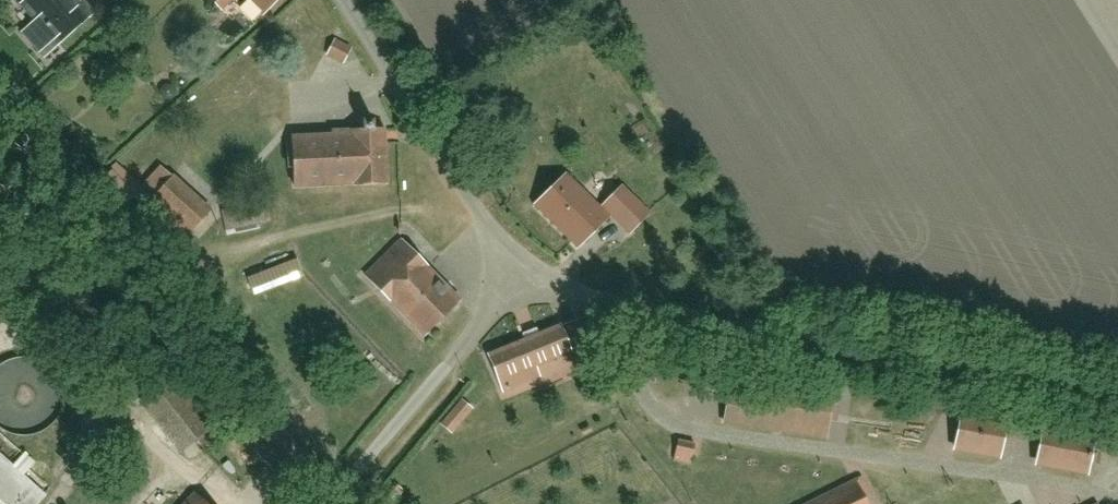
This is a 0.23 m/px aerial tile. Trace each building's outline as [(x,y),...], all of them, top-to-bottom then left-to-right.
[(15,55),(72,4),(69,0),(14,0),(0,13),(0,38),(15,55)] [(259,16),(273,0),(239,0),(259,16)] [(285,136),(286,191),(383,189),(382,134),(285,136)] [(167,176),(148,196),(116,164),(79,201),(139,260),(171,227),(187,243),(211,219),(167,176)] [(555,178),(531,207),(577,247),(602,218),(555,178)] [(653,207),(620,183),(600,209),(633,233),(653,207)] [(408,258),(374,295),(421,338),(455,302),(408,258)] [(479,370),(496,406),(572,370),(555,334),(479,370)] [(2,431),(33,436),(61,419),(71,391),(54,355),(15,345),(0,356),(0,429),(2,431)] [(729,370),(719,430),(824,448),(834,387),(729,370)] [(954,422),(946,453),(999,466),(1006,435),(954,422)] [(0,435),(0,503),(40,503),(44,499),(23,482),(37,465),(0,435)] [(1036,437),(1028,468),(1082,481),(1090,449),(1036,437)] [(694,445),(673,442),(670,464),(691,467),(694,445)] [(842,479),(796,503),(856,503),(842,479)]
